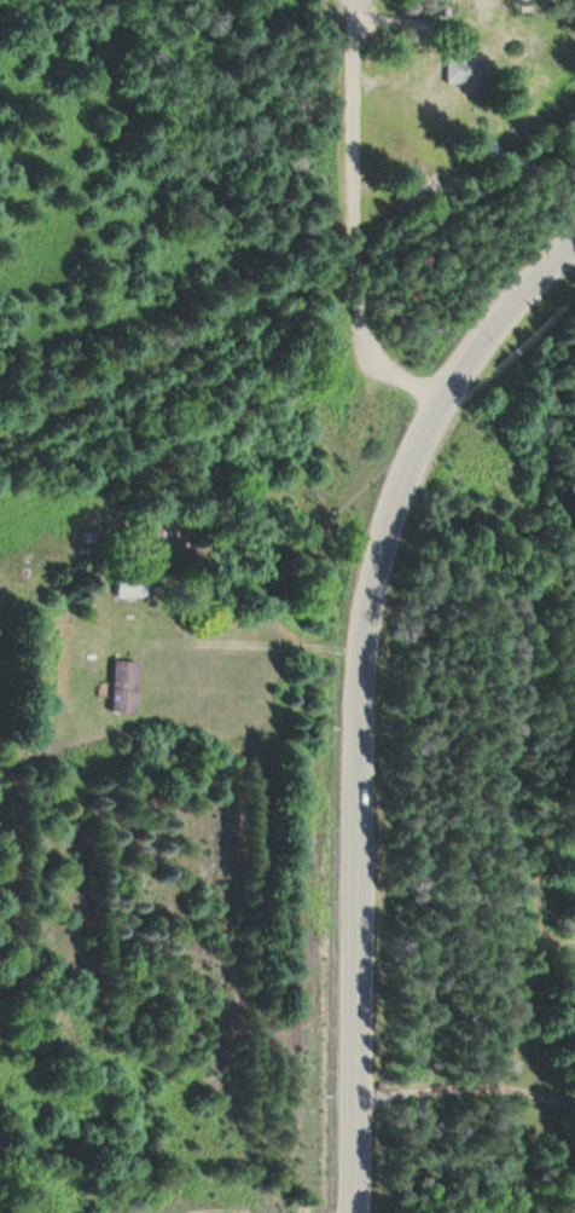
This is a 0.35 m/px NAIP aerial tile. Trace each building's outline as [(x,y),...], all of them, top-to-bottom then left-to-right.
[(149,597),(149,577),(117,577),(117,597),(149,597)] [(140,661),(114,661),(114,712),(140,712),(140,661)]
